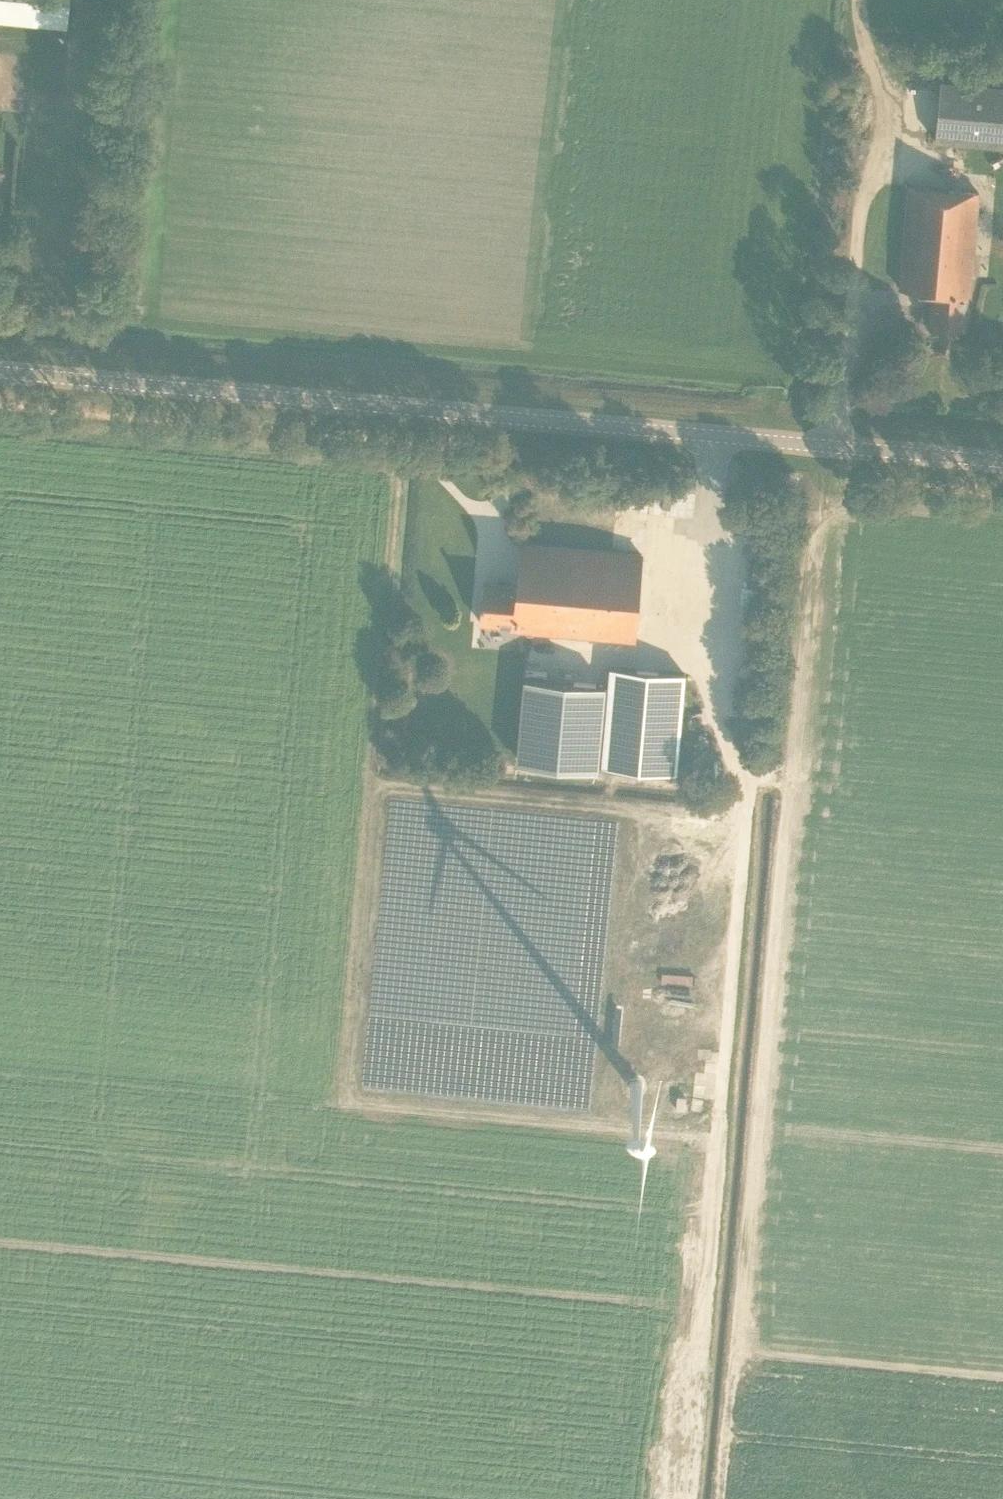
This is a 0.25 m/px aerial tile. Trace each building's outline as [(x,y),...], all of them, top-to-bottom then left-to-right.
[(70,24),(71,0),(0,0),(0,18),(70,24)] [(936,141),(1002,145),(1002,89),(941,84),(936,141)] [(937,332),(969,335),(982,195),(912,189),(903,290),(941,293),(937,332)] [(869,257),(869,277),(879,277),(878,257),(869,257)] [(482,625),(638,639),(646,555),(532,545),(528,590),(486,586),(482,625)] [(708,682),(720,678),(714,665),(703,669),(708,682)] [(688,672),(634,669),(610,667),(604,765),(679,768),(688,672)] [(526,677),(519,757),(599,765),(606,684),(526,677)] [(687,725),(692,740),(703,737),(698,721),(687,725)] [(671,1072),(670,1088),(681,1089),(681,1073),(671,1072)] [(638,1078),(637,1078),(636,1078),(635,1078),(634,1079),(633,1079),(633,1080),(632,1080),(632,1081),(632,1082),(631,1082),(631,1083),(631,1084),(631,1085),(631,1086),(632,1087),(632,1088),(633,1089),(634,1090),(635,1090),(636,1090),(636,1091),(637,1091),(638,1091),(639,1090),(640,1090),(641,1090),(641,1089),(642,1089),(642,1088),(643,1088),(643,1087),(643,1086),(644,1085),(644,1084),(644,1083),(643,1082),(643,1081),(642,1080),(641,1079),(640,1079),(640,1078),(639,1078),(638,1078)]
